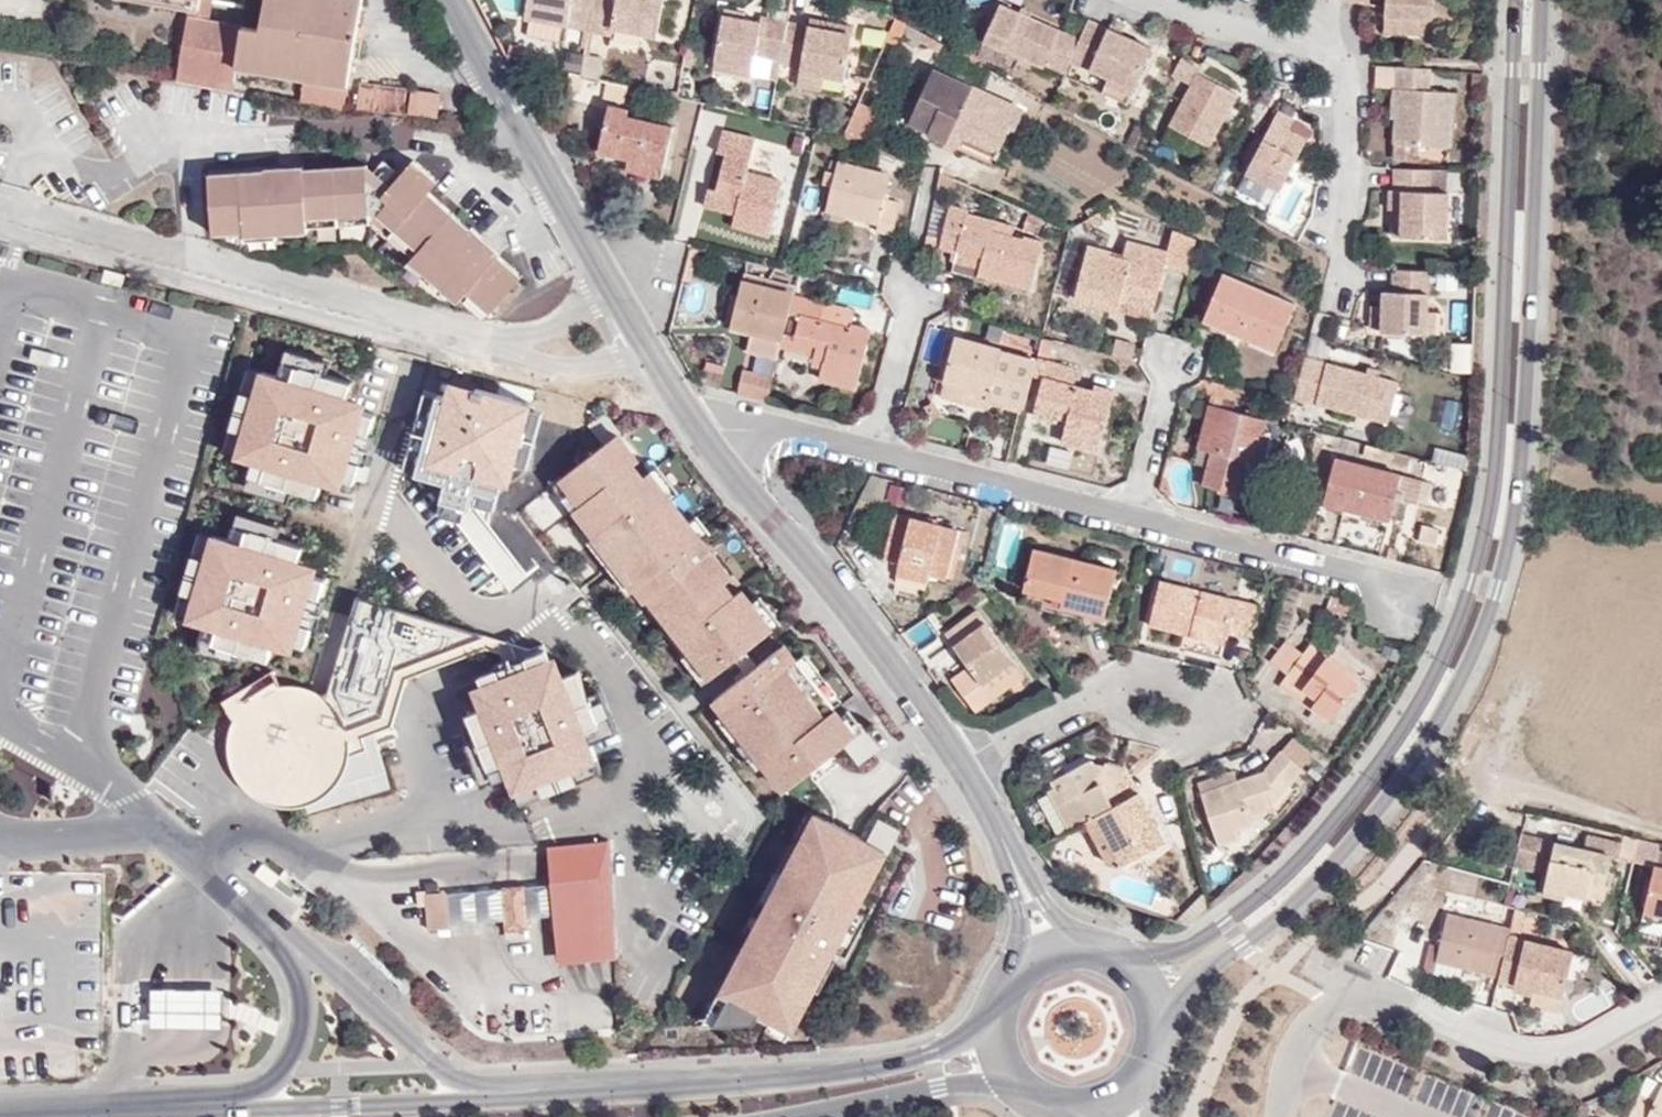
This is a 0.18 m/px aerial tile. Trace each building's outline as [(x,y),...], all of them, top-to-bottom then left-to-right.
[(260,29),(242,25),(235,65),(347,84),(361,0),(265,0),(260,29)] [(566,18),(591,22),(595,0),(529,0),(525,19),(527,19),(557,25),(566,26),(566,18)] [(591,22),(590,25),(614,30),(615,24),(658,32),(665,0),(595,0),(591,22)] [(731,0),(727,0),(726,9),(744,12),(747,3),(731,0)] [(1049,49),(1070,59),(1080,35),(1060,26),(1061,23),(1011,0),(999,0),(983,36),(1043,64),(1049,49)] [(1391,8),(1411,10),(1411,23),(1438,25),(1457,26),(1459,0),(1391,0),(1391,8)] [(1411,23),(1411,10),(1391,8),(1390,29),(1410,31),(1411,23)] [(754,60),(756,53),(783,58),(789,20),(744,12),(726,9),(718,55),(754,60)] [(813,17),(812,24),(789,20),(783,58),(804,61),(804,66),(826,69),(846,73),(855,24),(813,17)] [(907,23),(896,17),(886,41),(896,46),(901,38),(907,23)] [(182,81),(231,90),(235,65),(242,25),(194,18),(182,81)] [(525,33),(554,39),(557,25),(527,19),(525,33)] [(1089,19),(1080,35),(1070,59),(1107,76),(1101,91),(1128,102),(1151,47),(1089,19)] [(901,38),(916,46),(923,32),(907,23),(901,38)] [(1438,25),(1411,23),(1410,31),(1438,34),(1438,25)] [(517,52),(510,51),(508,58),(515,60),(517,52)] [(716,64),(753,70),(754,60),(718,55),(716,64)] [(602,62),(584,58),(581,74),(598,78),(602,62)] [(1459,90),(1433,88),(1434,66),(1402,64),(1402,86),(1397,86),(1396,102),(1403,103),(1403,113),(1400,139),(1456,143),(1459,90)] [(823,85),(826,69),(804,66),(802,81),(823,85)] [(928,130),(927,132),(948,142),(953,129),(963,135),(998,151),(1011,124),(975,108),(983,91),(933,69),(910,121),(928,130)] [(1202,70),(1173,124),(1212,145),(1240,92),(1202,70)] [(603,97),(624,101),(628,85),(598,78),(581,74),(569,72),(565,91),(602,99),(603,97)] [(304,99),(343,105),(346,86),(307,80),(304,99)] [(359,82),(357,107),(404,112),(406,87),(359,82)] [(411,87),(409,112),(437,117),(441,92),(411,87)] [(598,151),(628,158),(663,165),(673,124),(627,115),(629,107),(609,103),(598,151)] [(879,119),(856,110),(844,136),(870,144),(879,119)] [(1278,110),(1246,173),(1280,189),(1307,137),(1290,128),(1295,119),(1278,110)] [(767,176),(748,171),(754,142),(755,137),(722,129),(717,151),(725,154),(716,189),(709,187),(704,206),(735,213),(732,226),(769,235),(782,180),(767,176)] [(948,142),(958,147),(963,135),(953,129),(948,142)] [(757,161),(761,144),(754,142),(748,171),(767,176),(769,165),(757,161)] [(626,168),(661,176),(663,165),(628,158),(626,168)] [(436,281),(457,300),(459,298),(467,290),(490,311),(521,276),(499,256),(502,251),(472,225),(469,227),(429,190),(438,181),(413,159),(391,184),(367,164),(210,173),(213,223),(243,222),(243,231),(265,229),(266,233),(276,232),(308,230),(308,227),(309,217),(379,213),(419,249),(412,256),(430,270),(427,273),(436,281)] [(838,162),(836,172),(834,186),(827,209),(877,222),(876,230),(892,234),(900,201),(884,197),(889,175),(838,162)] [(1402,168),(1394,167),(1393,189),(1401,189),(1402,168)] [(1453,191),(1437,189),(1439,169),(1402,168),(1401,189),(1393,189),(1389,189),(1388,204),(1393,205),(1403,205),(1402,236),(1451,238),(1453,191)] [(825,170),(823,183),(834,186),(836,172),(825,170)] [(956,253),(981,258),(979,268),(978,275),(1032,288),(1044,239),(1024,234),(1024,236),(1013,233),(996,230),(997,221),(997,220),(966,212),(967,208),(951,204),(941,241),(940,248),(956,253)] [(1393,205),(1392,235),(1402,236),(1403,205),(1393,205)] [(375,223),(412,256),(419,249),(379,213),(309,217),(308,227),(375,223)] [(1013,233),(1014,225),(997,221),(996,230),(1013,233)] [(213,223),(212,233),(243,231),(243,222),(213,223)] [(1164,266),(1187,273),(1196,238),(1173,228),(1167,252),(1164,266)] [(244,239),(277,237),(276,232),(266,233),(265,229),(243,231),(244,239)] [(934,258),(936,247),(940,248),(941,241),(928,237),(923,255),(934,258)] [(1152,308),(1164,266),(1167,252),(1127,241),(1124,257),(1111,253),(1111,250),(1088,243),(1075,298),(1117,310),(1119,299),(1152,308)] [(956,253),(954,261),(979,268),(981,258),(956,253)] [(406,263),(432,285),(436,281),(427,273),(430,270),(412,256),(406,263)] [(1382,287),(1380,330),(1424,332),(1425,311),(1428,270),(1394,267),(1393,287),(1382,287)] [(795,285),(745,272),(743,280),(794,294),(795,285)] [(1224,272),(1203,321),(1275,351),(1295,303),(1274,293),(1270,300),(1259,294),(1261,288),(1224,272)] [(794,294),(743,280),(732,322),(783,335),(788,316),(794,294)] [(459,298),(483,320),(490,311),(467,290),(459,298)] [(821,318),(824,301),(794,294),(788,316),(800,318),(795,338),(816,343),(814,356),(814,357),(824,360),(822,367),(819,379),(856,388),(870,328),(852,323),(851,326),(821,318)] [(1152,308),(1119,299),(1117,310),(1150,319),(1152,308)] [(852,323),(856,309),(824,301),(821,318),(851,326),(852,323)] [(1433,332),(1433,310),(1425,311),(1424,332),(1433,332)] [(751,335),(750,347),(778,354),(780,347),(783,335),(732,322),(731,330),(751,335)] [(795,338),(783,335),(780,347),(814,356),(816,343),(795,338)] [(1001,347),(957,335),(945,379),(990,390),(988,396),(1024,405),(1033,372),(1035,360),(1001,350),(1001,347)] [(1049,357),(1054,341),(1041,338),(1037,353),(1049,357)] [(1454,345),(1453,371),(1472,371),(1472,345),(1454,345)] [(1399,381),(1306,355),(1296,396),(1389,420),(1399,381)] [(814,357),(812,365),(822,367),(824,360),(814,357)] [(1036,357),(1035,360),(1033,372),(1043,375),(1037,401),(1058,407),(1057,416),(1068,419),(1062,442),(1098,451),(1113,389),(1094,385),(1092,389),(1074,384),(1078,368),(1036,357)] [(262,359),(234,447),(341,477),(371,392),(262,359)] [(743,369),(737,392),(766,399),(772,376),(743,369)] [(720,374),(708,371),(705,384),(716,387),(720,374)] [(985,404),(987,402),(1022,412),(1024,405),(988,396),(990,390),(945,379),(942,392),(985,404)] [(1034,414),(1055,420),(1057,416),(1058,407),(1037,401),(1034,414)] [(1254,453),(1258,433),(1264,435),(1267,419),(1209,404),(1198,447),(1211,451),(1203,484),(1260,499),(1269,457),(1265,456),(1254,453)] [(589,424),(605,443),(617,433),(621,430),(605,410),(589,424)] [(659,590),(679,616),(670,623),(691,649),(712,676),(772,628),(751,602),(741,589),(733,595),(724,583),(731,576),(701,538),(688,522),(649,471),(642,476),(633,464),(638,460),(617,433),(605,443),(603,444),(561,477),(582,503),(575,508),(596,534),(647,599),(650,597),(659,590)] [(1265,456),(1269,436),(1264,435),(1258,433),(1254,453),(1265,456)] [(1364,455),(1389,461),(1392,450),(1367,444),(1364,455)] [(1064,473),(1067,459),(1050,455),(1047,469),(1064,473)] [(1336,457),(1324,504),(1389,519),(1393,505),(1400,507),(1403,497),(1425,503),(1431,481),(1336,457)] [(884,557),(899,561),(898,567),(930,575),(946,579),(950,564),(954,546),(958,529),(895,513),(884,557)] [(1337,522),(1318,518),(1314,534),(1334,538),(1337,522)] [(216,527),(188,609),(292,641),(322,556),(216,527)] [(1433,549),(1436,536),(1422,533),(1419,546),(1433,549)] [(957,566),(961,548),(954,546),(950,564),(957,566)] [(1033,548),(1023,588),(1031,591),(1061,599),(1061,606),(1104,618),(1116,569),(1033,548)] [(926,585),(930,575),(898,567),(895,578),(926,585)] [(1160,579),(1148,625),(1222,643),(1226,633),(1243,635),(1253,621),(1256,604),(1160,579)] [(670,623),(679,616),(659,590),(650,597),(670,623)] [(1040,608),(1058,613),(1061,606),(1061,599),(1031,591),(1028,599),(1041,602),(1040,608)] [(506,635),(357,594),(327,690),(307,682),(278,680),(274,669),(221,696),(235,716),(227,745),(237,774),(250,794),(279,804),(313,799),(336,781),(351,750),(394,730),(407,678),(506,635)] [(1330,594),(1327,610),(1350,616),(1354,600),(1330,594)] [(781,622),(760,595),(751,602),(772,628),(781,622)] [(1026,673),(977,608),(945,632),(971,667),(951,682),(972,712),(1026,673)] [(219,621),(215,633),(268,650),(272,638),(219,621)] [(1287,673),(1283,680),(1298,693),(1303,687),(1318,698),(1313,705),(1330,717),(1360,680),(1311,643),(1303,653),(1288,641),(1272,663),(1287,673)] [(715,698),(787,789),(844,744),(856,735),(840,716),(833,707),(797,660),(784,644),(715,698)] [(561,646),(477,678),(517,782),(601,751),(561,646)] [(703,683),(712,676),(691,649),(682,656),(703,683)] [(841,700),(805,654),(797,660),(833,707),(841,700)] [(1298,693),(1313,705),(1318,698),(1303,687),(1298,693)] [(864,729),(849,709),(840,716),(856,735),(864,729)] [(880,748),(864,729),(856,735),(844,744),(860,764),(880,748)] [(1293,737),(1265,770),(1236,779),(1200,791),(1217,844),(1238,837),(1236,829),(1253,824),(1251,816),(1263,813),(1271,803),(1267,795),(1285,773),(1292,779),(1313,753),(1293,737)] [(1054,787),(1047,790),(1068,829),(1085,821),(1114,804),(1124,767),(1103,761),(1102,764),(1088,760),(1051,780),(1054,787)] [(1232,770),(1197,781),(1200,791),(1236,779),(1232,770)] [(1271,803),(1292,779),(1285,773),(1267,795),(1271,803)] [(1167,839),(1140,790),(1114,804),(1085,821),(1092,835),(1101,830),(1120,865),(1167,839)] [(817,814),(802,842),(811,846),(826,818),(817,814)] [(715,1021),(756,1019),(759,1014),(762,1008),(794,1025),(840,938),(856,908),(863,894),(854,889),(861,875),(870,880),(886,850),(866,840),(826,818),(811,846),(802,842),(800,840),(784,869),(753,929),(737,958),(746,963),(715,1021)] [(901,830),(878,818),(866,840),(886,850),(889,852),(901,830)] [(1108,864),(1117,867),(1120,865),(1101,830),(1092,835),(1108,864)] [(1513,870),(1547,878),(1545,886),(1565,891),(1585,895),(1587,883),(1604,887),(1611,856),(1619,857),(1621,842),(1587,834),(1584,848),(1554,841),(1555,839),(1522,832),(1513,870)] [(609,840),(549,842),(559,955),(617,951),(609,840)] [(776,865),(744,924),(753,929),(784,869),(776,865)] [(1655,865),(1644,911),(1661,915),(1661,867),(1655,865)] [(863,894),(869,883),(870,880),(861,875),(854,889),(863,894)] [(1604,899),(1606,887),(1604,887),(1587,883),(1585,895),(1604,899)] [(1542,895),(1564,900),(1565,891),(1545,886),(1542,895)] [(550,921),(547,889),(521,890),(524,924),(550,921)] [(524,924),(521,890),(498,892),(501,926),(501,936),(524,934),(524,924)] [(498,892),(471,895),(474,928),(501,926),(498,892)] [(474,928),(471,895),(444,897),(447,930),(474,928)] [(1206,896),(1180,919),(1188,922),(1208,905),(1206,896)] [(444,897),(423,899),(426,936),(447,934),(447,930),(444,897)] [(856,908),(840,938),(849,943),(865,913),(856,908)] [(1644,911),(1641,920),(1661,924),(1661,915),(1644,911)] [(1462,968),(1499,976),(1508,935),(1509,929),(1447,914),(1440,946),(1434,972),(1459,979),(1462,968)] [(1394,921),(1390,931),(1400,935),(1405,924),(1394,921)] [(1563,996),(1572,950),(1508,935),(1499,976),(1498,981),(1516,986),(1513,998),(1560,1008),(1563,996)] [(1423,970),(1434,972),(1440,946),(1429,944),(1423,970)] [(151,990),(152,1022),(225,1021),(225,989),(151,990)] [(794,1025),(762,1008),(759,1014),(770,1020),(768,1024),(789,1035),(794,1025)] [(1661,1084),(1654,1099),(1650,1106),(1637,1098),(1628,1116),(1661,1116),(1661,1084)] [(1654,1099),(1639,1091),(1637,1098),(1650,1106),(1654,1099)]
